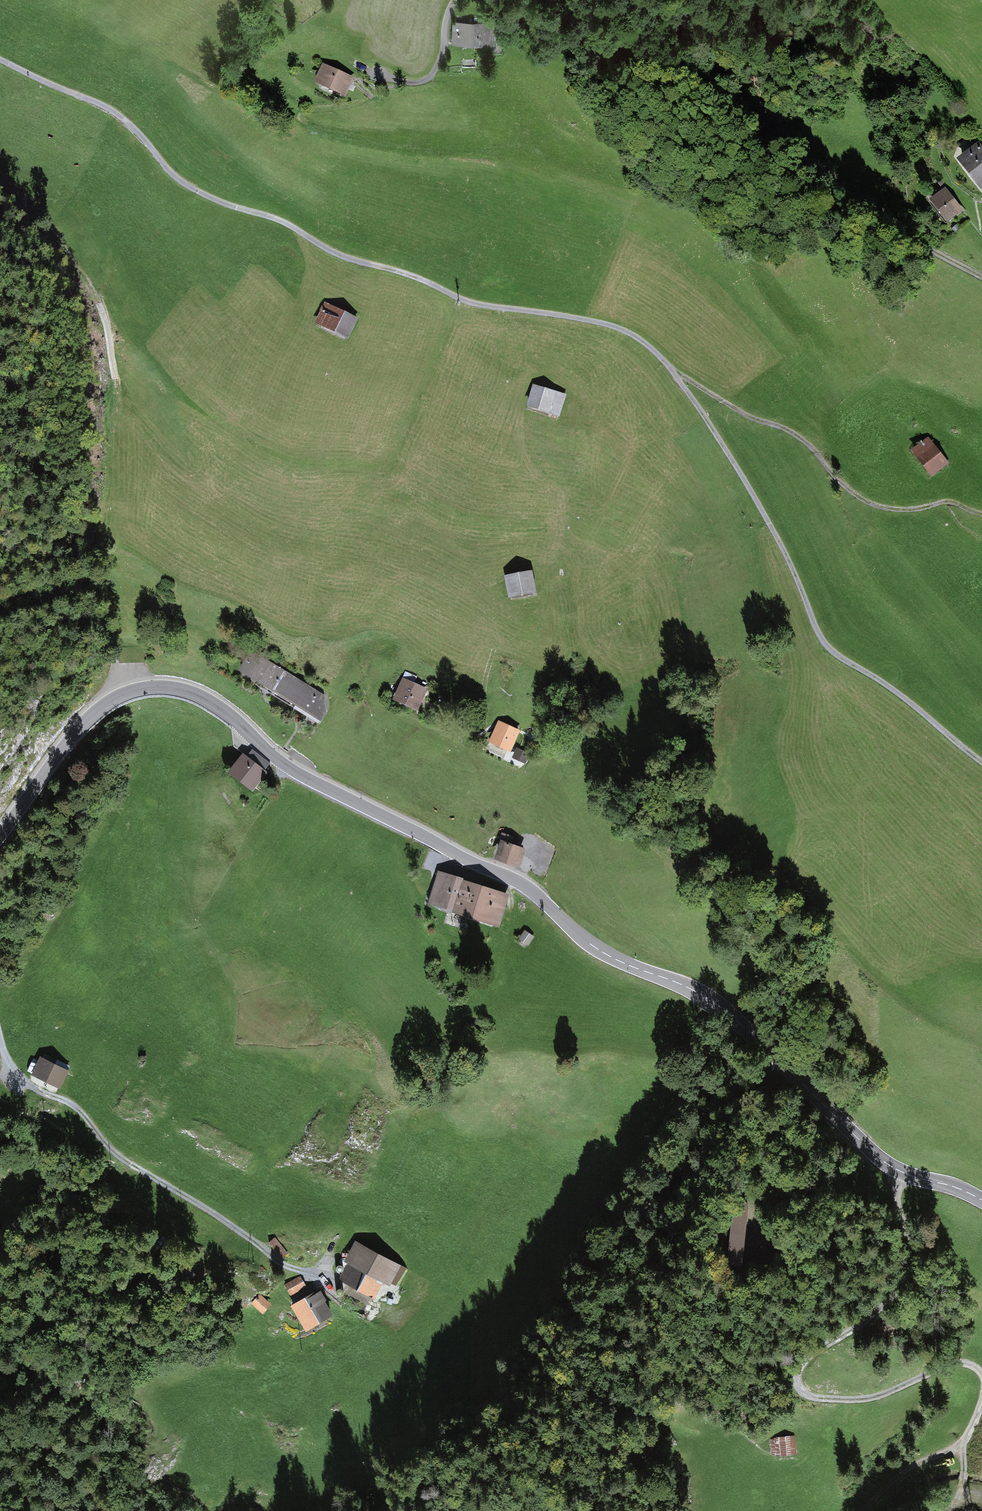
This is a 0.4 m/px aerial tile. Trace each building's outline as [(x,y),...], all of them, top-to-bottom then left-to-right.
[(492,40),(492,29),(497,29),(497,22),(477,22),(478,16),(455,16),(455,31),(451,31),(451,40),(492,40)] [(326,76),(323,83),(344,93),(351,79),(325,67),(321,74),(326,76)] [(981,184),(981,151),(979,148),(971,154),(973,157),(965,163),(981,184)] [(938,181),(943,187),(946,185),(941,179),(938,181)] [(933,200),(947,219),(960,210),(945,190),(933,200)] [(323,313),(318,321),(347,335),(355,319),(326,305),(327,303),(325,302),(320,312),(323,313)] [(535,387),(529,404),(559,413),(564,396),(535,387)] [(914,450),(932,473),(945,462),(927,438),(915,447),(916,448),(914,450)] [(510,595),(533,590),(530,572),(507,576),(510,595)] [(323,695),(253,652),(242,669),(264,683),(262,686),(263,687),(265,683),(274,688),(270,694),(271,693),(295,708),(296,708),(318,722),(318,723),(325,711),(323,695)] [(405,680),(397,698),(416,706),(424,688),(405,680)] [(502,749),(504,746),(509,748),(516,731),(500,723),(493,741),(498,743),(497,746),(502,749)] [(518,749),(514,757),(524,762),(528,754),(518,749)] [(264,773),(243,756),(231,773),(239,779),(241,776),(253,786),(264,773)] [(511,845),(509,844),(512,838),(503,835),(499,847),(500,848),(498,854),(500,855),(500,857),(515,863),(517,857),(521,858),(523,851),(511,846),(511,845)] [(461,882),(461,881),(439,874),(431,901),(495,921),(502,898),(479,890),(480,888),(461,882)] [(532,937),(524,932),(521,938),(528,943),(532,937)] [(42,1077),(41,1078),(47,1080),(57,1060),(44,1054),(41,1060),(40,1059),(33,1073),(42,1077)] [(57,1060),(47,1080),(59,1086),(69,1066),(57,1060)] [(275,1238),(270,1242),(282,1257),(287,1253),(275,1238)] [(394,1265),(359,1246),(342,1278),(373,1294),(371,1297),(374,1298),(382,1282),(384,1284),(394,1265)] [(189,1269),(179,1279),(184,1284),(194,1274),(189,1269)] [(299,1277),(286,1284),(291,1294),(305,1286),(299,1277)] [(304,1326),(330,1312),(318,1292),(293,1307),(304,1326)] [(261,1310),(268,1303),(259,1295),(253,1303),(261,1310)] [(770,1439),(772,1454),(795,1453),(794,1436),(770,1439)]
